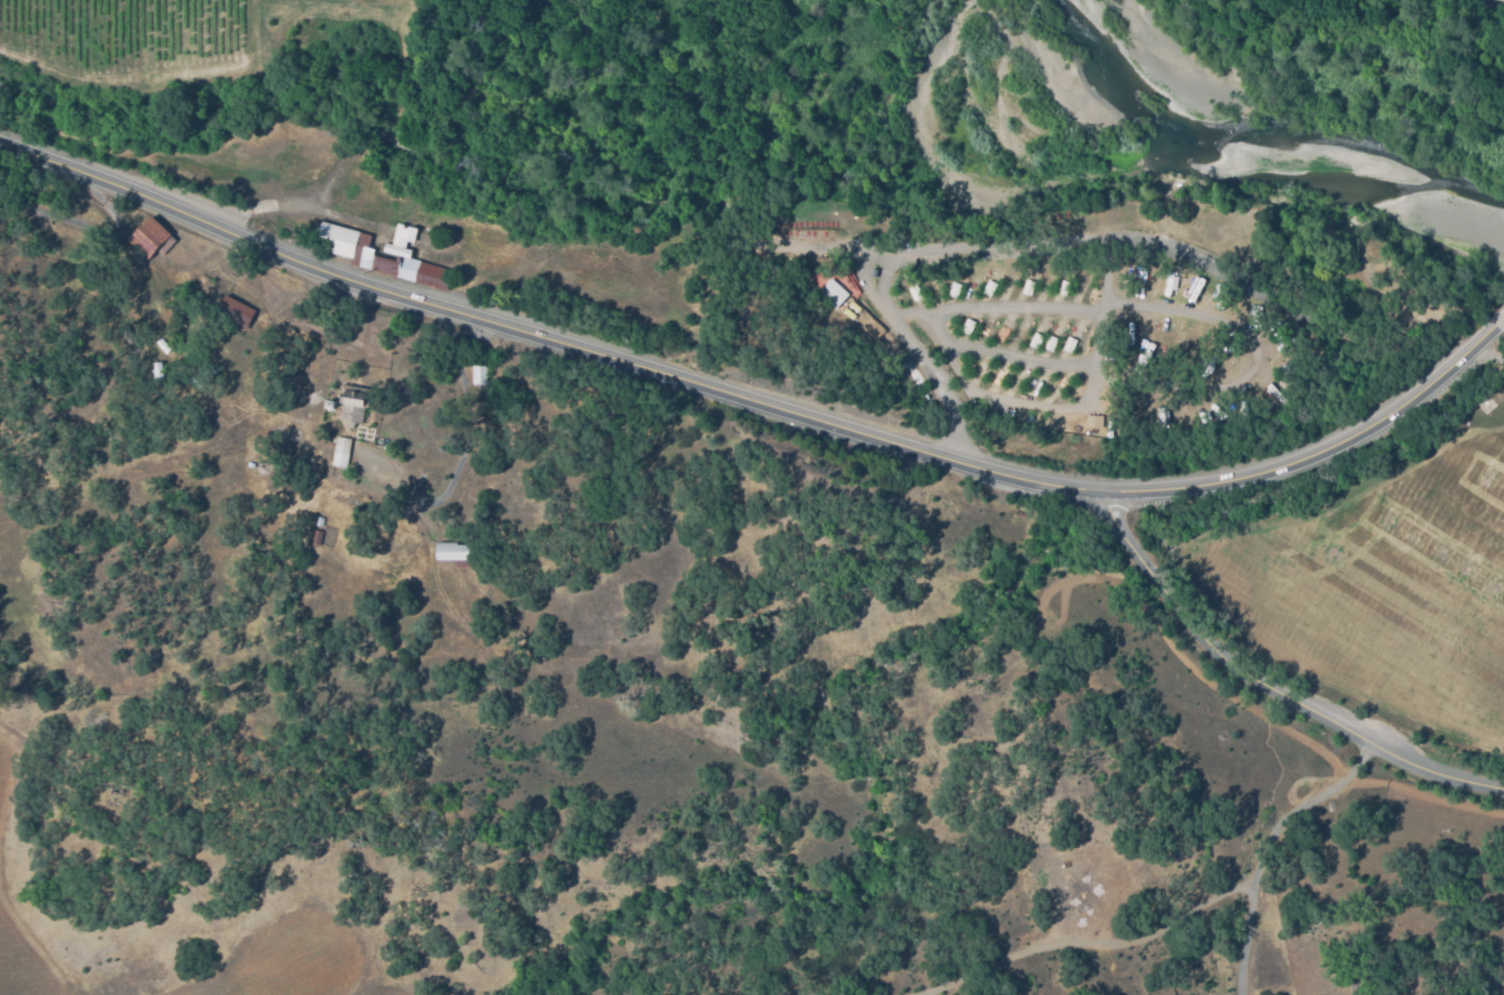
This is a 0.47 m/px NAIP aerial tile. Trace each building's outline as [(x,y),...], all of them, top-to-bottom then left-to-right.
[(149,260),(130,240),(153,217),(178,241),(163,255),(158,250),(149,260)] [(317,249),(324,222),(362,232),(355,259),(317,249)] [(422,229),(418,243),(410,241),(408,249),(396,246),(402,224),(414,227),(422,229)] [(377,250),(372,269),(367,267),(354,264),(355,259),(362,232),(375,236),(372,248),(377,250)] [(414,259),(407,257),(388,252),(390,244),(408,249),(416,251),(414,259)] [(372,269),(376,255),(405,263),(402,277),(372,269)] [(455,270),(450,291),(401,278),(405,263),(407,257),(414,259),(455,270)] [(835,310),(818,294),(833,279),(849,296),(835,310)] [(247,330),(217,315),(227,296),(257,311),(247,330)] [(867,335),(841,309),(851,298),(859,305),(861,303),(865,307),(863,309),(878,324),(867,335)] [(170,349),(164,353),(155,342),(161,337),(170,349)] [(156,380),(155,376),(153,376),(152,369),(154,368),(153,363),(163,362),(166,378),(156,380)] [(473,384),(472,366),(488,366),(488,384),(473,384)] [(355,429),(348,428),(349,422),(343,420),(346,405),(341,404),(345,385),(375,391),(372,408),(368,407),(364,424),(356,423),(355,429)] [(1270,414),(1260,402),(1268,396),(1278,408),(1270,414)] [(335,410),(327,409),(328,401),(336,402),(335,410)] [(1101,416),(1083,415),(1083,428),(1101,428),(1101,416)] [(348,468),(333,465),(337,437),(353,440),(348,468)] [(323,517),(322,526),(314,524),(316,516),(323,517)] [(322,545),(312,544),(315,529),(324,531),(322,545)] [(438,560),(437,543),(458,542),(458,545),(472,544),(473,559),(438,560)]
